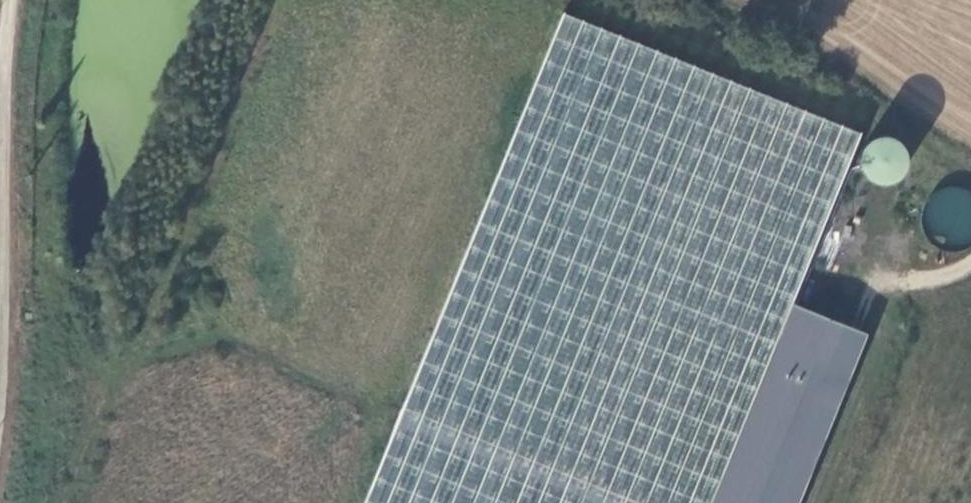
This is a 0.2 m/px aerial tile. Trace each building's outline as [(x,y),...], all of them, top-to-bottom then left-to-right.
[(566,9),(367,502),(717,502),(801,298),(867,144),(566,9)] [(939,194),(938,238),(970,238),(970,194),(939,194)] [(717,502),(801,502),(873,327),(801,298),(717,502)]
